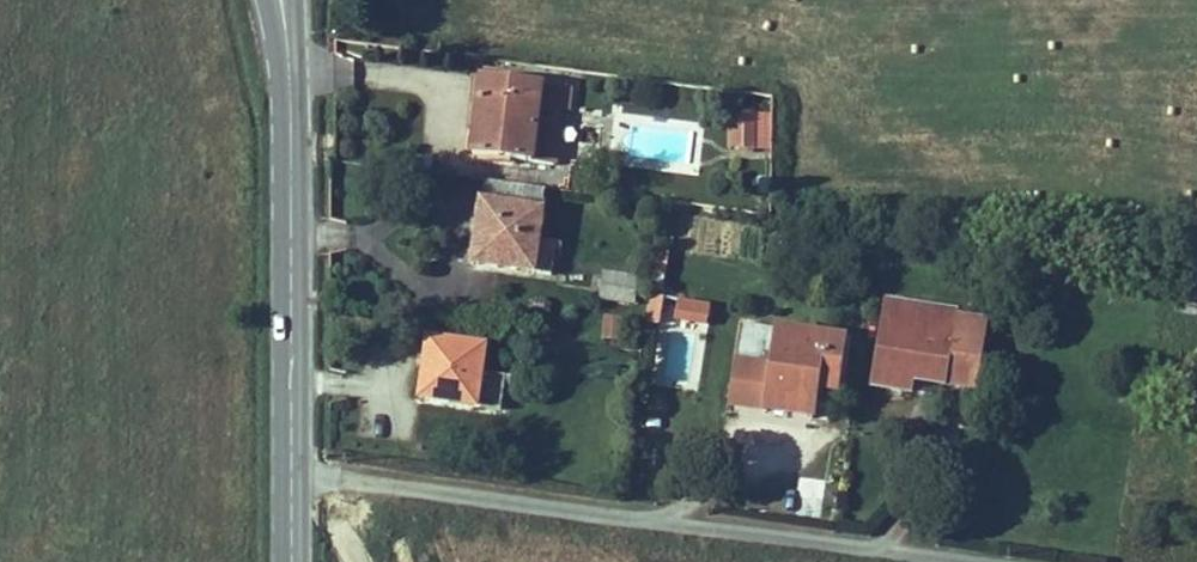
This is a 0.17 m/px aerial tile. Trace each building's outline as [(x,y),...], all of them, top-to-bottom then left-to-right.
[(564,89),(473,77),(463,156),(522,164),(529,108),(553,111),(560,112),(564,89)] [(529,108),(522,164),(546,167),(553,111),(529,108)] [(767,149),(765,113),(747,114),(749,150),(767,149)] [(749,150),(747,114),(728,114),(729,150),(749,150)] [(531,210),(535,184),(478,176),(474,202),(531,210)] [(474,202),(465,259),(552,272),(557,239),(527,234),(531,210),(474,202)] [(625,281),(595,276),(591,298),(621,302),(625,281)] [(661,322),(663,296),(649,295),(648,321),(661,322)] [(708,324),(709,299),(677,297),(675,322),(708,324)] [(964,391),(972,348),(939,341),(944,307),(877,298),(864,383),(901,388),(903,379),(926,384),(964,391)] [(939,341),(972,348),(977,312),(944,307),(939,341)] [(755,416),(795,424),(801,382),(824,386),(831,337),(767,325),(755,416)] [(478,349),(426,342),(418,399),(491,410),(495,375),(475,373),(478,349)]
